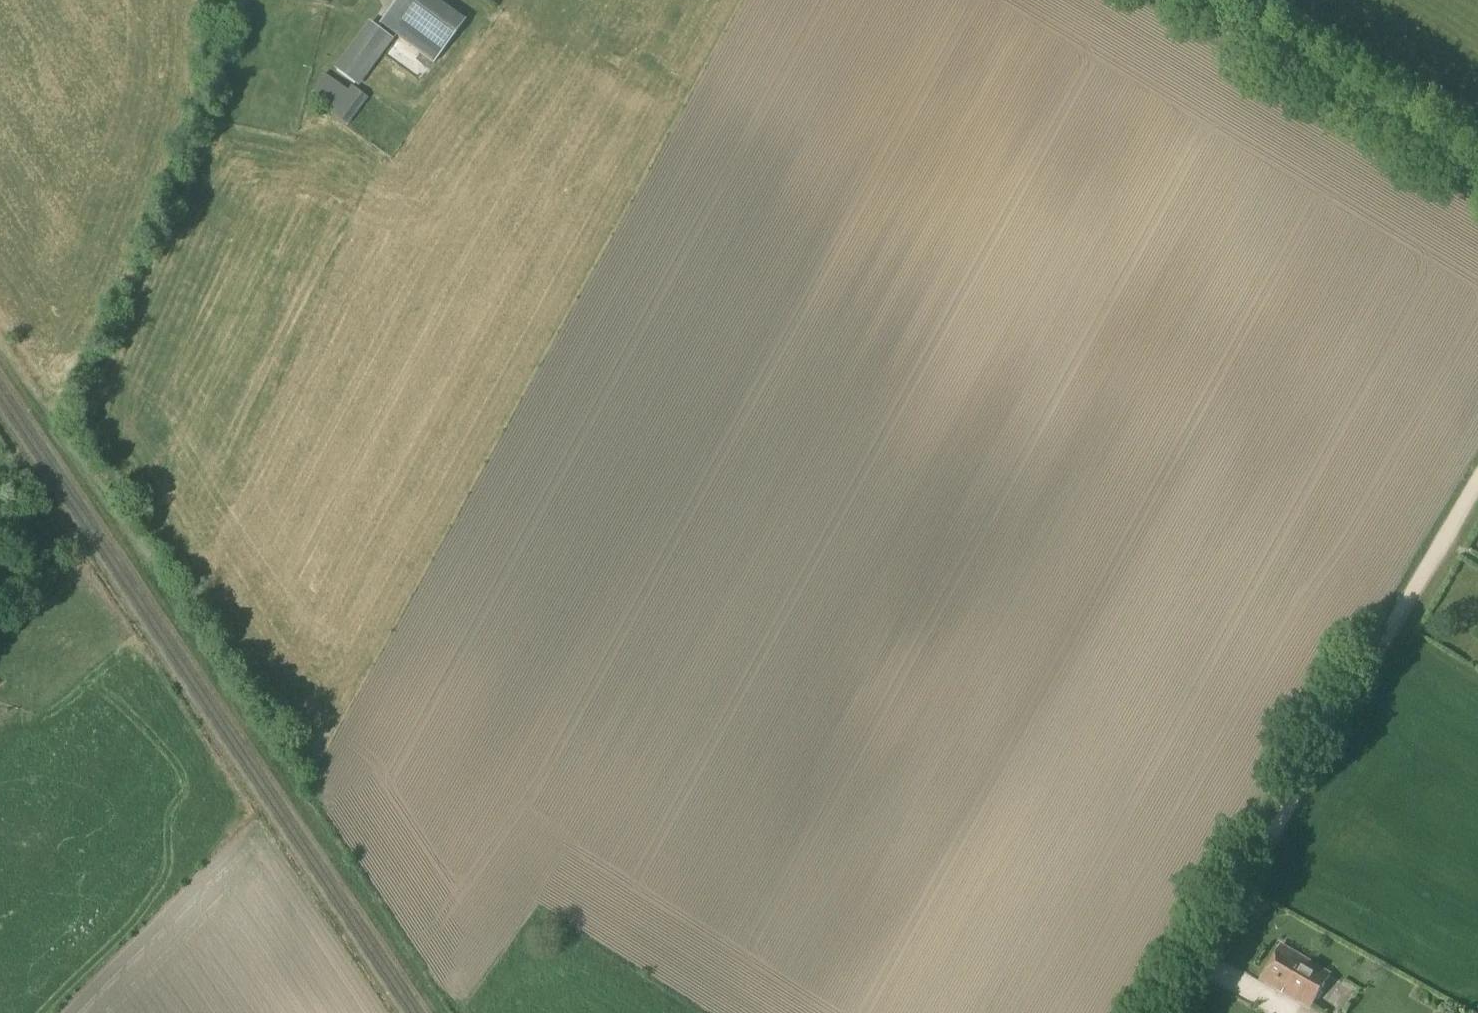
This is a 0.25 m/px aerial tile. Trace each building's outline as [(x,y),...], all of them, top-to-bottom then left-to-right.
[(465,20),(438,0),(395,0),(378,24),(433,64),(465,20)] [(357,87),(393,39),(368,21),(333,69),(357,87)] [(347,92),(323,74),(309,93),(333,111),(330,114),(346,126),(367,99),(351,86),(347,92)] [(1310,1009),(1330,975),(1281,945),(1260,980),(1310,1009)]
